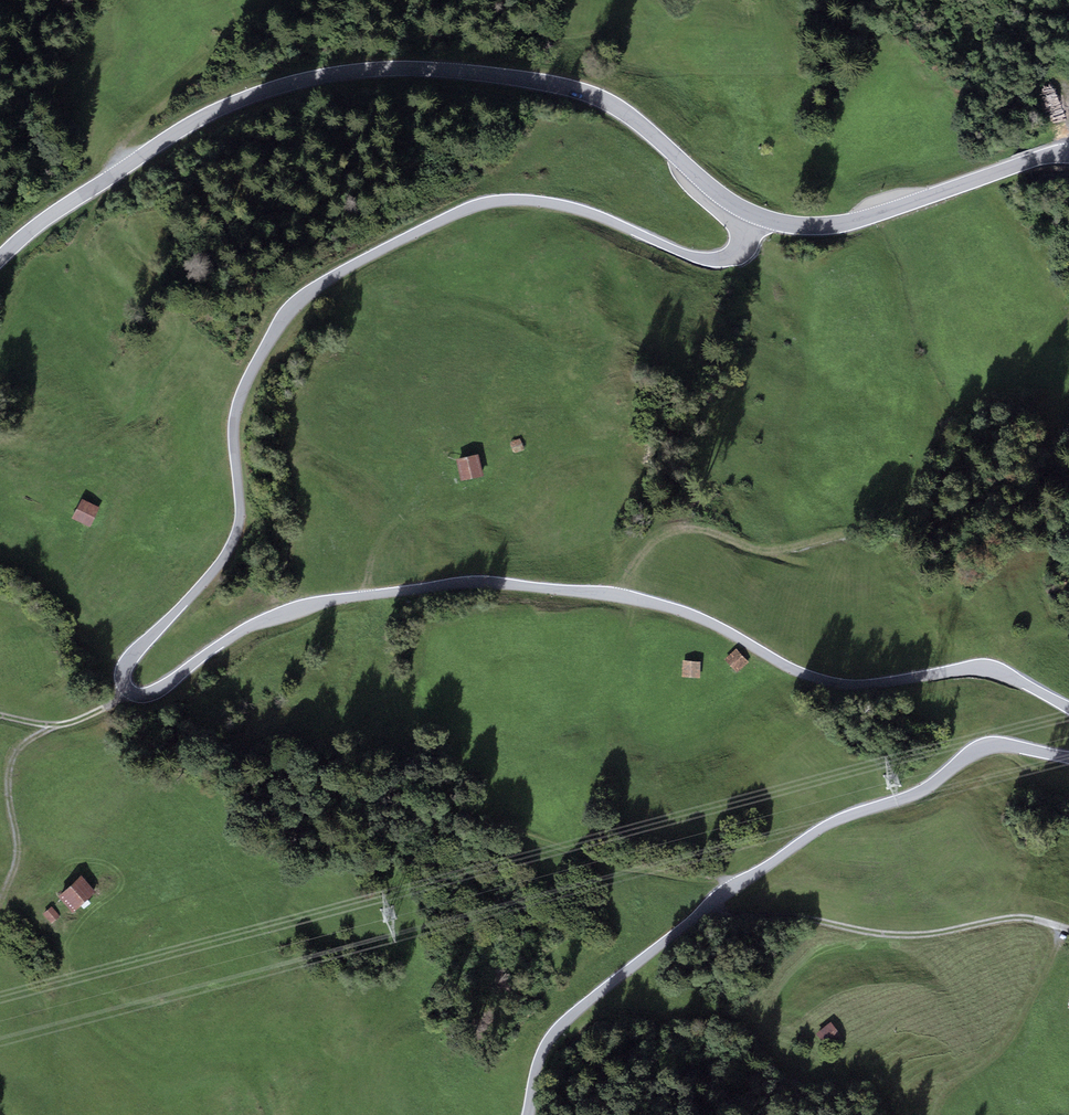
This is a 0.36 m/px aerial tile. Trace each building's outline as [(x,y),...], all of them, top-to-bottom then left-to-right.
[(1046,130),(1060,125),(1050,98),(1037,103),(1046,130)] [(521,439),(510,442),(513,454),(525,451),(521,439)] [(478,454),(456,459),(461,481),(484,476),(478,454)] [(100,507),(82,499),(72,518),(90,527),(100,507)] [(736,648),(724,659),(737,673),(749,662),(736,648)] [(701,661),(683,661),(682,677),(700,678),(701,661)] [(82,876),(58,897),(73,913),(97,892),(82,876)] [(51,907),(43,915),(52,924),(60,916),(51,907)] [(843,1038),(831,1022),(815,1034),(827,1050),(843,1038)]
